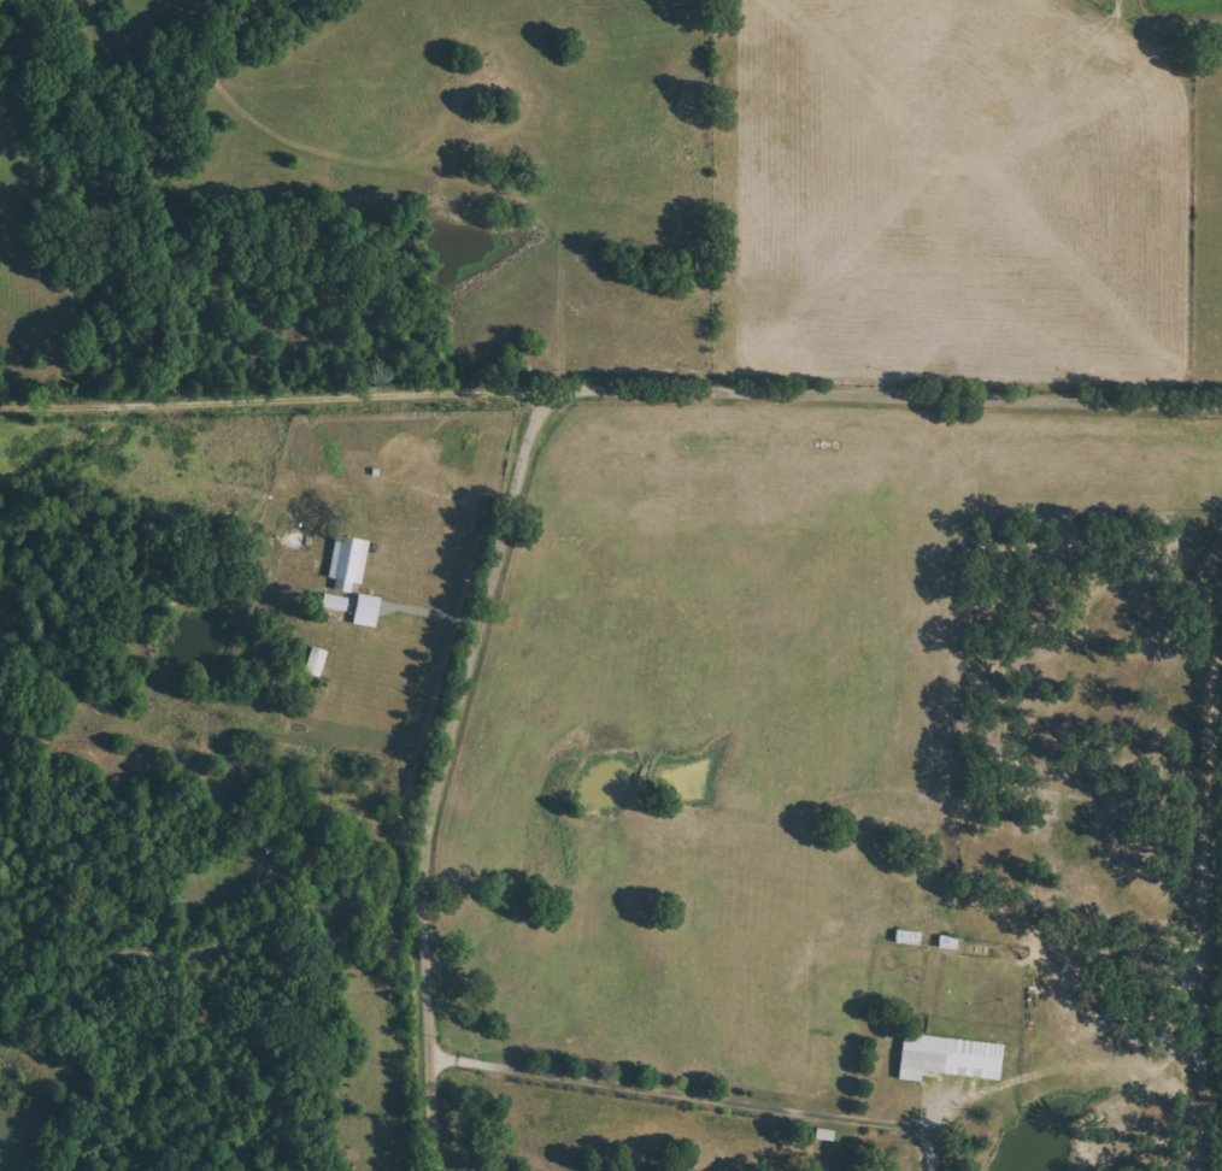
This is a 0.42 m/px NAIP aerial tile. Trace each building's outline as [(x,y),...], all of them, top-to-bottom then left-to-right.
[(352,593),(353,584),(363,585),(369,541),(335,537),(330,577),(336,578),(334,591),(352,593)] [(349,599),(324,594),(321,607),(346,613),(349,599)] [(377,627),(379,597),(357,595),(354,625),(377,627)] [(320,678),(328,652),(312,647),(304,673),(320,678)] [(899,1079),(921,1081),(922,1071),(999,1079),(1003,1043),(903,1033),(899,1079)]
